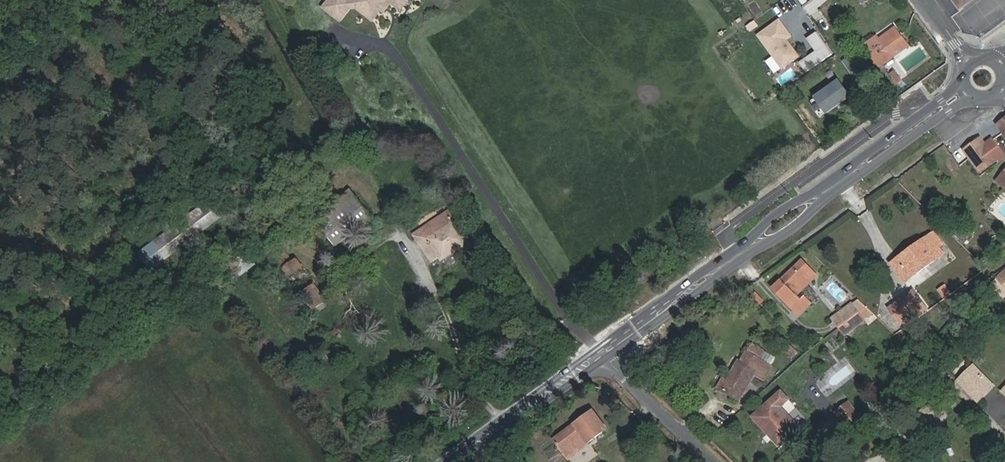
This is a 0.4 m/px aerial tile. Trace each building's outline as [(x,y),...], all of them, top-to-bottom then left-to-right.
[(323,8),(339,19),(348,7),(355,6),(371,19),(380,7),(384,2),(386,0),(347,0),(329,0),(323,8)] [(399,9),(406,0),(388,0),(399,9)] [(958,5),(957,5),(960,10),(965,6),(964,5),(971,0),(955,0),(958,5)] [(384,10),(388,5),(384,2),(380,7),(384,10)] [(790,35),(778,20),(758,34),(781,67),(797,56),(789,45),(784,44),(782,41),(790,35)] [(862,46),(877,67),(892,57),(888,52),(902,42),(893,29),(877,40),(878,42),(876,44),(872,38),(862,46)] [(819,30),(808,36),(817,51),(800,61),(806,71),(834,54),(819,30)] [(892,57),(906,47),(902,42),(888,52),(892,57)] [(859,66),(851,55),(844,60),(851,71),(859,66)] [(784,85),(798,73),(792,66),(778,77),(784,85)] [(889,73),(892,78),(897,75),(893,70),(889,73)] [(897,75),(892,78),(896,84),(901,80),(897,75)] [(838,78),(815,95),(827,112),(850,95),(838,78)] [(994,126),(998,132),(1004,139),(1004,138),(1004,118),(994,126)] [(979,171),(1003,154),(990,137),(982,143),(978,137),(962,149),(979,171)] [(996,179),(1004,187),(1004,168),(996,179)] [(342,194),(334,200),(356,229),(365,223),(342,194)] [(150,270),(222,216),(208,199),(138,253),(150,270)] [(356,229),(334,200),(313,216),(335,245),(356,229)] [(170,202),(143,222),(149,231),(176,210),(170,202)] [(472,245),(447,210),(420,229),(426,237),(419,243),(431,260),(438,255),(441,259),(457,248),(462,254),(472,245)] [(938,243),(942,240),(934,229),(930,232),(936,240),(938,243)] [(936,240),(930,232),(923,238),(928,246),(936,240)] [(266,243),(282,267),(290,261),(273,237),(266,243)] [(928,246),(923,238),(916,242),(919,247),(901,258),(913,274),(944,252),(938,243),(936,240),(928,246)] [(894,263),(901,258),(919,247),(916,242),(892,260),(894,263)] [(245,252),(229,263),(238,276),(255,264),(245,252)] [(290,261),(282,267),(300,291),(312,283),(295,258),(290,261)] [(815,272),(802,258),(780,278),(793,292),(815,272)] [(905,279),(913,274),(901,258),(894,263),(905,279)] [(794,307),(803,299),(798,292),(818,275),(815,272),(793,292),(780,278),(773,285),(794,307)] [(945,282),(937,288),(943,296),(951,290),(945,282)] [(312,283),(300,291),(313,309),(324,301),(312,283)] [(891,308),(900,321),(923,305),(913,292),(891,308)] [(868,305),(870,304),(864,297),(857,302),(863,309),(868,305)] [(794,307),(800,312),(808,304),(803,299),(794,307)] [(845,323),(860,311),(863,309),(857,302),(855,299),(833,315),(840,326),(845,323)] [(866,319),(874,313),(868,305),(863,309),(860,311),(866,319)] [(900,321),(904,326),(926,310),(923,305),(900,321)] [(850,331),(866,319),(860,311),(845,323),(850,331)] [(846,333),(850,331),(845,323),(840,326),(846,333)] [(741,362),(739,361),(729,378),(723,388),(738,397),(753,373),(761,378),(769,367),(757,359),(762,352),(751,345),(741,362)] [(796,345),(789,349),(795,357),(801,352),(796,345)] [(969,369),(957,380),(959,383),(972,371),(969,369)] [(972,371),(959,383),(968,392),(981,380),(972,371)] [(724,374),(718,384),(723,388),(729,378),(724,374)] [(968,392),(976,400),(989,388),(981,380),(968,392)] [(786,398),(780,391),(752,415),(767,432),(771,429),(780,442),(797,428),(784,413),(778,406),(786,401),(786,398)] [(698,405),(692,398),(685,404),(691,410),(698,405)] [(862,419),(848,399),(833,409),(847,429),(862,419)] [(784,413),(791,407),(786,401),(778,406),(784,413)] [(938,416),(929,402),(914,413),(918,418),(923,414),(928,422),(938,416)] [(543,461),(562,461),(607,429),(592,411),(535,452),(543,461)] [(918,418),(923,426),(928,422),(923,414),(918,418)] [(715,445),(723,439),(715,429),(706,436),(715,445)]
